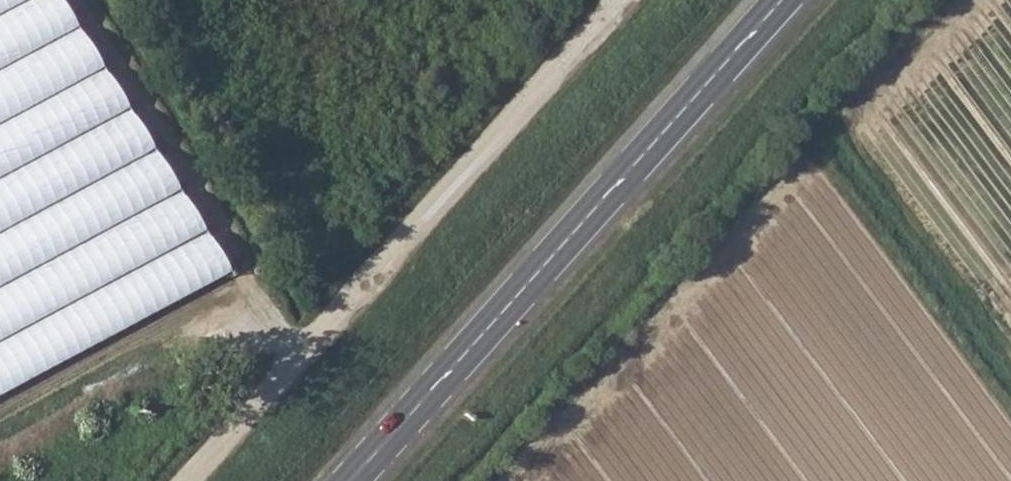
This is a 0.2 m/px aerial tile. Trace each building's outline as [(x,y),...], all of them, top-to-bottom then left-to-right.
[(210,284),(55,0),(0,0),(0,397),(210,284)]
